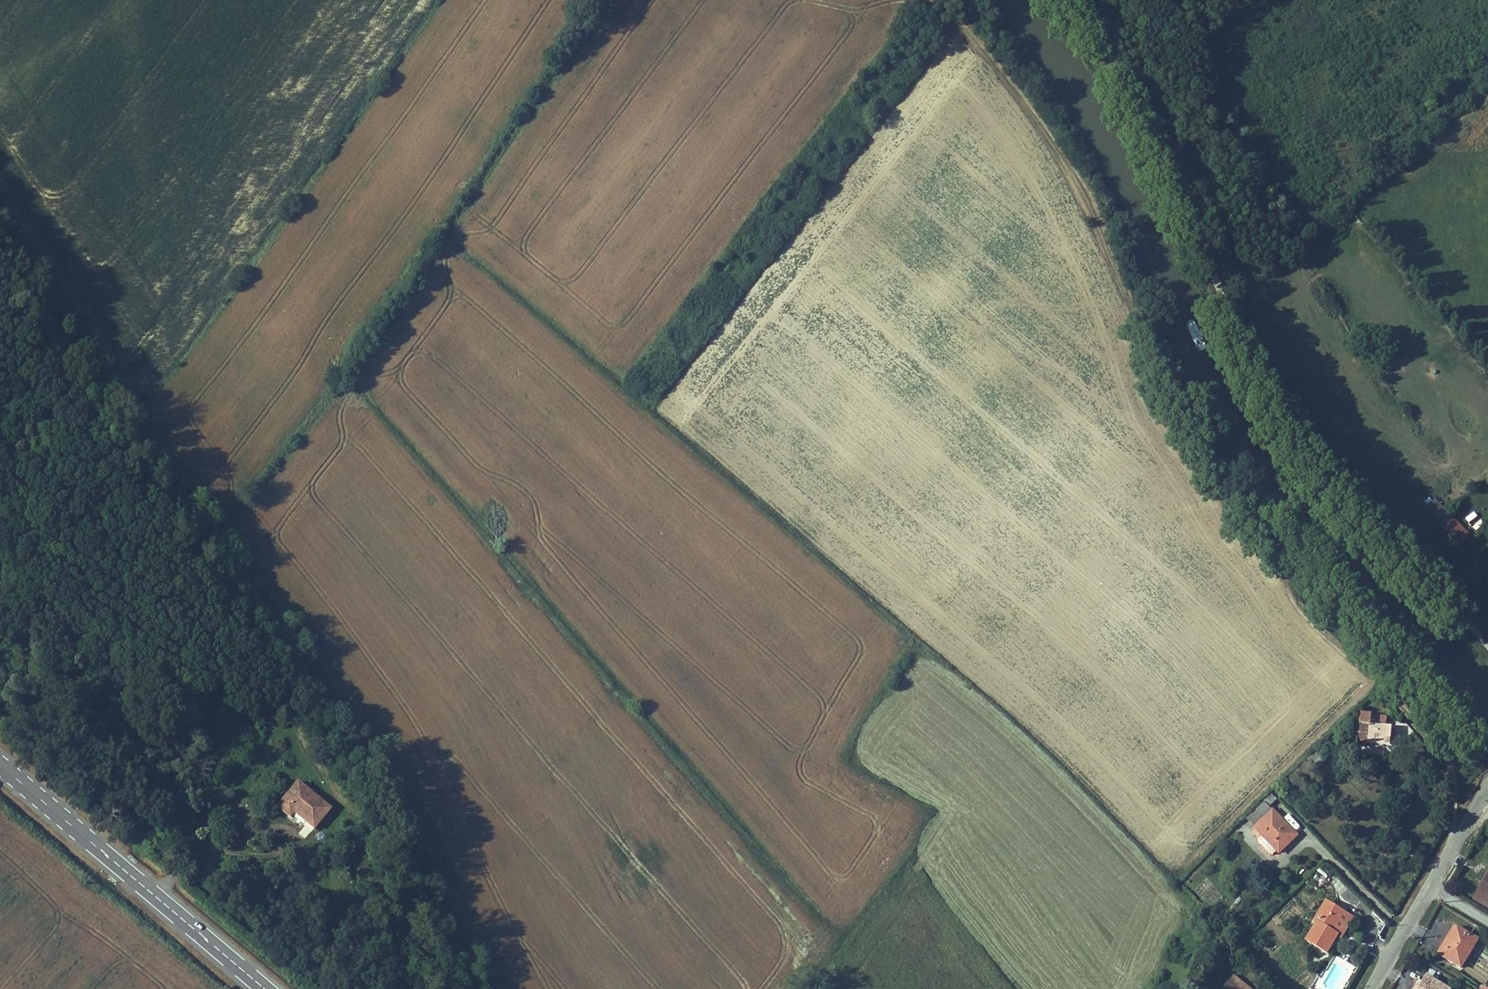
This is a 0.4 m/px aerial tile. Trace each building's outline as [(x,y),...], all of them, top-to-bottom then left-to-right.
[(1460,546),(1471,534),(1433,498),(1422,510),(1460,546)] [(1389,746),(1391,727),(1385,727),(1386,717),(1371,715),(1372,712),(1362,711),(1362,715),(1361,715),(1360,725),(1369,726),(1367,744),(1389,746)] [(1367,744),(1369,726),(1360,725),(1358,743),(1367,744)] [(315,832),(332,812),(299,785),(278,810),(291,821),(295,816),(315,832)] [(1270,806),(1277,799),(1272,794),(1265,801),(1270,806)] [(1255,828),(1272,811),(1264,802),(1246,819),(1255,828)] [(234,809),(240,822),(250,818),(244,805),(234,809)] [(1296,836),(1272,811),(1255,828),(1262,836),(1258,840),(1258,842),(1270,855),(1273,855),(1277,851),(1279,853),(1296,836)] [(1486,887),(1483,885),(1474,899),(1487,907),(1487,884),(1486,887)] [(1333,933),(1336,929),(1343,933),(1352,919),(1326,902),(1314,922),(1317,924),(1306,941),(1326,953),(1337,936),(1333,933)] [(1306,941),(1317,924),(1314,922),(1303,939),(1306,941)] [(1461,968),(1477,940),(1456,928),(1447,943),(1449,944),(1442,957),(1461,968)] [(1343,933),(1336,929),(1333,933),(1337,936),(1341,938),(1343,933)] [(1442,957),(1449,944),(1447,943),(1440,955),(1442,957)] [(1218,972),(1227,957),(1220,952),(1210,968),(1218,972)] [(1245,985),(1234,976),(1224,988),(1250,988),(1245,985)] [(1427,977),(1422,984),(1419,988),(1447,988),(1427,977)]
